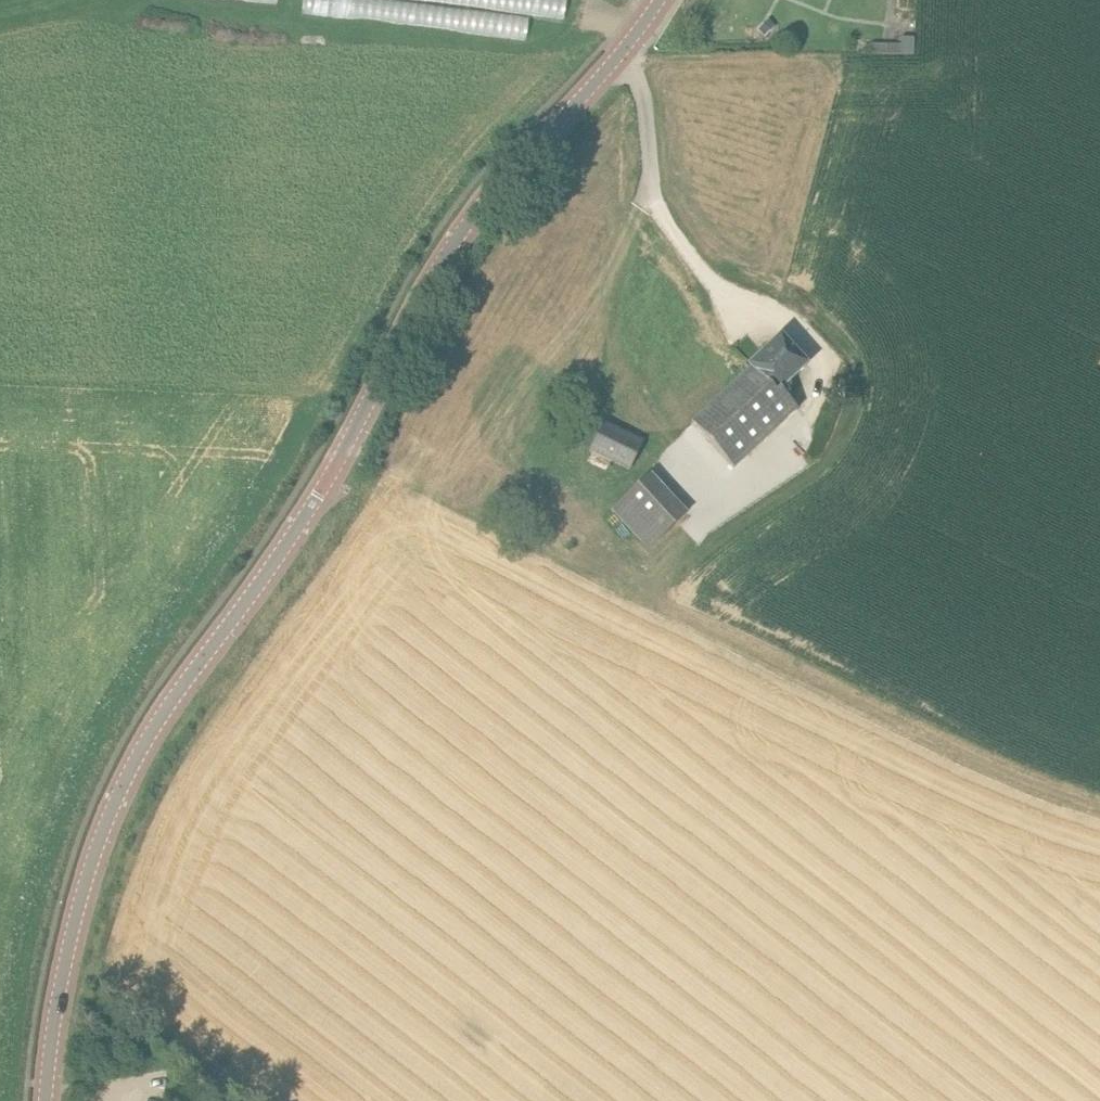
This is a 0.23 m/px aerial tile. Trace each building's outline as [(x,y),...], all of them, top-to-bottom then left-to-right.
[(758,29),(765,36),(775,26),(768,19),(758,29)] [(901,46),(859,44),(859,53),(901,55),(901,46)] [(807,365),(795,352),(780,336),(749,365),(751,368),(776,393),(779,390),(807,365)] [(751,368),(692,423),(734,468),(797,409),(779,390),(776,393),(751,368)] [(630,470),(634,460),(643,441),(603,422),(590,452),(630,470)] [(612,510),(647,549),(688,513),(650,474),(612,510)]
